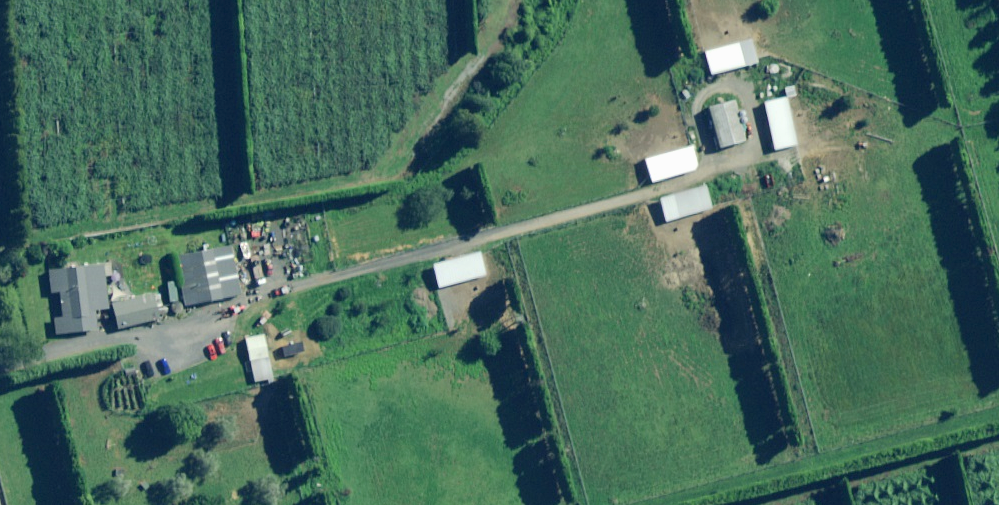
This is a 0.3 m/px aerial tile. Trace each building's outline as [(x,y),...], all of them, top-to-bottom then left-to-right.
[(755,63),(749,40),(702,52),(708,75),(755,63)] [(796,145),(785,98),(762,103),(772,151),(796,145)] [(739,129),(730,101),(705,108),(717,148),(745,140),(741,128),(739,129)] [(696,170),(689,147),(643,160),(649,183),(696,170)] [(709,209),(703,187),(657,199),(663,222),(709,209)] [(212,258),(210,249),(173,257),(183,307),(238,295),(229,254),(212,258)] [(484,276),(478,253),(431,265),(437,288),(484,276)] [(106,309),(101,265),(46,271),(49,294),(58,293),(61,319),(52,320),(53,335),(95,330),(93,311),(106,309)] [(156,320),(150,294),(110,304),(116,329),(156,320)] [(270,379),(263,335),(245,338),(252,383),(270,379)]
